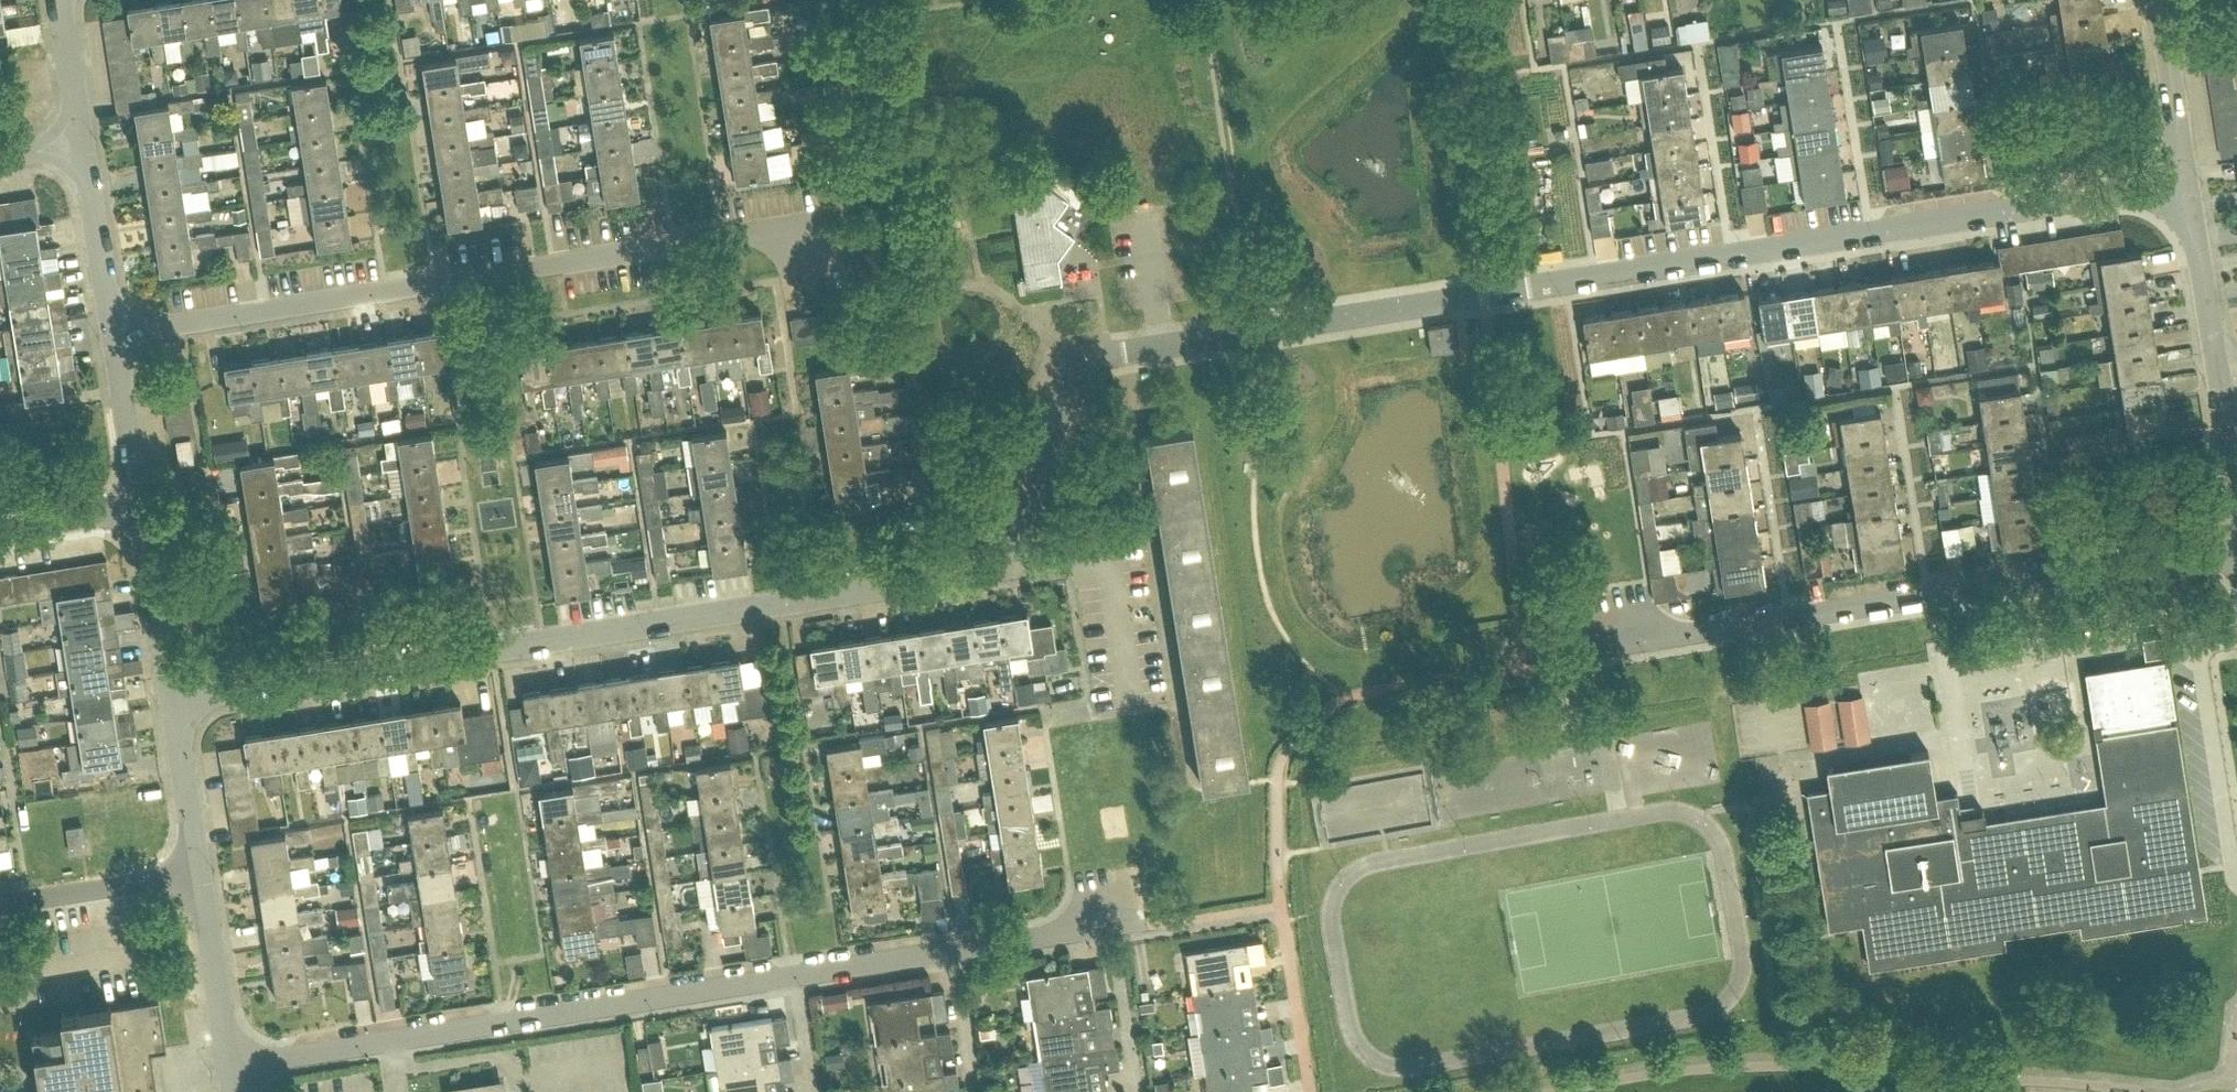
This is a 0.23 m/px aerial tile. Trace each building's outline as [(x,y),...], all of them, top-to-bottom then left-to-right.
[(3,2),(0,2),(0,42),(9,40),(5,12),(19,10),(17,0),(14,0),(3,2)] [(183,0),(165,0),(156,2),(161,36),(164,35),(181,32),(182,39),(180,40),(183,57),(195,55),(191,31),(188,32),(183,0)] [(218,27),(215,27),(211,0),(183,0),(188,32),(191,31),(208,28),(209,35),(207,36),(209,53),(222,51),(218,27)] [(215,27),(218,27),(221,41),(235,39),(237,48),(249,46),(245,23),(242,23),(238,0),(211,0),(215,27)] [(272,18),(269,19),(266,0),(238,0),(242,23),(245,23),(262,20),(263,27),(261,27),(263,44),(275,42),(272,18)] [(303,38),(301,29),(299,14),(296,15),(293,0),(266,0),(269,19),(272,18),(275,42),(303,38)] [(321,0),(293,0),(296,15),(299,14),(301,29),(316,27),(317,36),(326,34),(329,34),(325,10),(323,10),(321,0)] [(325,10),(343,7),(344,14),(341,15),(344,31),(356,30),(352,4),(349,4),(349,0),(321,0),(323,10),(325,10)] [(397,10),(415,7),(413,0),(396,0),(397,10)] [(444,0),(434,0),(431,0),(436,30),(446,29),(443,15),(446,15),(444,0)] [(472,0),(471,0),(459,0),(461,13),(473,11),(472,0)] [(500,7),(499,0),(486,0),(488,9),(500,7)] [(1846,9),(1845,0),(1827,0),(1828,11),(1846,9)] [(1873,9),(1871,0),(1848,0),(1850,13),(1873,9)] [(2102,13),(2100,0),(2058,0),(2060,9),(2049,11),(2051,21),(2102,13)] [(128,6),(129,14),(131,28),(133,40),(154,37),(155,44),(153,44),(156,61),(168,59),(164,35),(161,36),(156,2),(128,6)] [(749,39),(748,35),(745,18),(752,17),(752,20),(770,17),(768,5),(743,9),(743,12),(710,17),(714,44),(749,39)] [(2055,46),(2106,38),(2102,13),(2051,21),(2055,46)] [(105,32),(131,28),(129,14),(103,18),(105,32)] [(1635,45),(1648,43),(1643,16),(1630,19),(1635,45)] [(1678,40),(1710,35),(1707,19),(1675,24),(1678,40)] [(1924,53),(1965,46),(1961,21),(1911,29),(1913,43),(1906,45),(1908,55),(1924,53)] [(1653,42),(1671,39),(1668,22),(1650,25),(1653,42)] [(133,41),(133,40),(131,28),(105,32),(107,45),(133,41)] [(753,66),(752,61),(750,45),(756,44),(757,47),(774,44),(772,31),(748,35),(749,39),(714,44),(719,71),(753,66)] [(1552,60),(1570,57),(1565,31),(1547,34),(1552,60)] [(584,65),(619,60),(614,32),(580,38),(584,65)] [(319,49),(328,47),(326,34),(317,36),(319,49)] [(1573,56),(1597,53),(1594,35),(1569,37),(1573,56)] [(2106,38),(2055,46),(2058,70),(2038,73),(2041,88),(2082,81),(2080,68),(2110,63),(2106,38)] [(109,58),(135,54),(133,41),(107,45),(109,58)] [(1774,51),(1778,77),(1785,75),(1826,69),(1822,44),(1774,51)] [(1928,78),(1969,71),(1965,46),(1924,53),(1928,78)] [(462,85),(461,81),(459,67),(489,62),(487,50),(480,51),(455,55),(455,57),(422,62),(427,90),(462,85)] [(527,75),(541,72),(538,52),(523,55),(527,75)] [(111,71),(137,67),(135,54),(109,58),(111,71)] [(2206,59),(2208,71),(2235,67),(2234,54),(2206,59)] [(1621,78),(1642,74),(1646,97),(1687,91),(1682,66),(1664,69),(1662,56),(1618,63),(1621,78)] [(757,92),(756,89),(754,72),(760,71),(761,73),(778,71),(776,58),(752,61),(753,66),(719,71),(723,98),(757,92)] [(588,92),(623,86),(619,60),(584,65),(588,92)] [(113,84),(140,80),(137,67),(111,71),(113,84)] [(2235,67),(2208,71),(2210,83),(2236,79),(2236,76),(2235,67)] [(1789,100),(1830,94),(1826,69),(1785,75),(1789,100)] [(1918,105),(1932,103),(1973,96),(1969,71),(1928,78),(1931,94),(1917,96),(1918,105)] [(297,111),(331,105),(327,77),(292,83),(297,111)] [(466,111),(465,107),(463,91),(470,90),(470,92),(487,90),(485,77),(461,81),(462,85),(427,90),(431,117),(466,111)] [(531,101),(545,99),(542,79),(528,82),(531,101)] [(2210,83),(2212,95),(2236,91),(2236,79),(2210,83)] [(115,97),(142,93),(140,80),(113,84),(115,97)] [(1762,84),(1747,86),(1749,102),(1764,101),(1762,84)] [(761,119),(761,116),(758,99),(765,98),(765,100),(782,98),(780,85),(756,89),(757,92),(723,98),(728,125),(761,119)] [(592,119),(627,113),(623,86),(588,92),(592,119)] [(1643,123),(1650,122),(1690,116),(1687,91),(1646,97),(1639,98),(1643,123)] [(2212,95),(2214,107),(2236,103),(2236,91),(2212,95)] [(1611,92),(1611,110),(1633,110),(1634,92),(1611,92)] [(135,108),(144,107),(142,93),(115,97),(118,111),(135,108)] [(1784,127),(1834,119),(1830,94),(1789,100),(1780,102),(1782,118),(1774,119),(1775,128),(1784,126),(1784,127)] [(1874,111),(1891,108),(1889,94),(1872,97),(1874,111)] [(174,130),(173,127),(171,111),(178,109),(178,111),(195,109),(193,96),(168,100),(168,103),(144,107),(135,108),(140,136),(174,130)] [(1936,128),(1977,121),(1973,96),(1932,103),(1936,128)] [(239,120),(253,118),(250,98),(236,100),(239,120)] [(2214,107),(2216,118),(2236,115),(2236,103),(2214,107)] [(470,138),(470,135),(467,118),(474,117),(474,119),(491,117),(489,104),(465,107),(466,111),(431,117),(435,144),(470,138)] [(301,137),(336,132),(331,105),(297,111),(299,128),(290,129),(291,139),(301,137)] [(535,128),(550,126),(546,106),(532,108),(535,128)] [(1734,128),(1751,126),(1748,108),(1732,110),(1734,128)] [(765,146),(765,143),(762,126),(769,125),(769,127),(786,124),(784,112),(761,116),(761,119),(728,125),(732,151),(765,146)] [(597,145),(631,140),(627,113),(592,119),(597,145)] [(2216,118),(2218,130),(2236,127),(2236,115),(2216,118)] [(1654,147),(1694,141),(1690,116),(1650,122),(1654,147)] [(1790,151),(1797,150),(1838,143),(1834,119),(1784,127),(1787,142),(1778,144),(1779,153),(1790,151)] [(1940,153),(1981,146),(1977,121),(1936,128),(1940,153)] [(178,157),(178,154),(175,137),(182,136),(183,138),(199,135),(197,123),(173,127),(174,130),(140,136),(144,162),(178,157)] [(243,147),(258,145),(254,125),(240,127),(243,147)] [(2218,130),(2220,142),(2236,140),(2236,127),(2218,130)] [(1556,137),(1564,135),(1563,128),(1554,129),(1556,137)] [(474,162),(498,158),(493,131),(470,135),(470,138),(435,144),(439,171),(474,165),(474,162)] [(305,164),(340,159),(336,132),(301,137),(305,164)] [(540,155),(554,153),(551,134),(537,136),(540,155)] [(815,163),(832,161),(828,138),(812,141),(815,163)] [(765,146),(732,151),(737,179),(770,173),(766,153),(773,152),(774,154),(791,151),(789,139),(765,143),(765,146)] [(1741,158),(1759,155),(1757,139),(1738,141),(1741,158)] [(588,174),(601,172),(636,166),(631,140),(597,145),(599,160),(586,163),(588,174)] [(2236,152),(2236,140),(2220,142),(2222,155),(2236,152)] [(1650,173),(1698,165),(1694,141),(1654,147),(1645,149),(1648,164),(1640,166),(1641,174),(1649,173),(1650,173)] [(1794,176),(1801,175),(1842,168),(1838,143),(1797,150),(1790,151),(1794,176)] [(1981,146),(1940,153),(1944,178),(1985,171),(1981,146)] [(182,184),(182,181),(179,164),(187,163),(187,165),(204,163),(202,150),(178,154),(178,157),(144,162),(148,189),(182,184)] [(248,174),(262,172),(259,152),(245,154),(248,174)] [(1878,179),(1900,177),(1898,154),(1876,156),(1878,179)] [(1588,175),(1615,171),(1612,156),(1586,160),(1588,175)] [(479,192),(478,188),(475,171),(482,170),(483,173),(499,170),(498,158),(474,162),(474,165),(439,171),(444,198),(479,192)] [(288,195),(299,193),(344,185),(340,159),(305,164),(308,180),(286,183),(288,195)] [(544,182),(558,180),(555,160),(541,162),(544,182)] [(1744,182),(1763,179),(1760,163),(1742,165),(1744,182)] [(1654,198),(1702,190),(1698,165),(1650,173),(1654,198)] [(601,172),(588,174),(592,202),(640,194),(636,166),(601,172)] [(1842,168),(1801,175),(1804,200),(1846,193),(1842,168)] [(187,211),(186,208),(184,191),(191,190),(192,192),(208,189),(206,177),(182,181),(182,184),(148,189),(152,216),(187,211)] [(558,180),(544,182),(545,189),(548,209),(563,207),(561,197),(574,195),(571,178),(558,180)] [(253,201),(267,199),(263,179),(249,182),(253,201)] [(1745,210),(1760,207),(1760,202),(1765,201),(1762,181),(1741,185),(1745,210)] [(515,187),(519,210),(541,206),(537,184),(515,187)] [(1027,285),(1062,280),(1058,256),(1088,213),(1048,184),(1047,184),(1046,185),(1012,190),(1027,285)] [(314,218),(349,212),(344,185),(299,193),(303,219),(314,218)] [(479,192),(444,198),(448,225),(483,219),(480,199),(487,197),(487,200),(504,197),(502,185),(478,188),(479,192)] [(1589,207),(1602,205),(1599,187),(1586,189),(1589,207)] [(1702,190),(1654,198),(1656,214),(1648,215),(1649,225),(1706,216),(1702,190)] [(38,222),(39,221),(34,195),(23,197),(27,223),(38,221),(38,222)] [(14,225),(27,223),(23,197),(10,199),(14,225)] [(14,225),(10,199),(0,200),(0,219),(1,227),(14,225)] [(191,238),(191,235),(188,218),(195,216),(196,219),(212,216),(210,204),(186,208),(187,211),(152,216),(157,243),(191,238)] [(257,228),(271,226),(268,206),(254,208),(257,228)] [(1593,233),(1611,231),(1607,209),(1589,211),(1593,233)] [(349,212),(314,218),(318,245),(353,240),(353,239),(349,212)] [(42,246),(39,231),(53,229),(52,219),(39,221),(38,222),(38,221),(27,223),(14,225),(1,227),(0,227),(0,253),(3,252),(42,246)] [(2108,228),(2113,254),(2125,252),(2121,226),(2108,228)] [(2100,256),(2113,254),(2108,228),(2096,230),(2100,256)] [(249,229),(234,231),(238,258),(254,256),(249,229)] [(2088,258),(2100,256),(2096,230),(2084,232),(2088,258)] [(191,235),(191,238),(157,243),(161,271),(195,265),(192,245),(199,244),(200,246),(217,243),(215,231),(191,235)] [(2076,260),(2088,258),(2084,232),(2072,234),(2076,260)] [(261,255),(275,252),(272,233),(258,235),(261,254),(261,255)] [(2064,262),(2076,260),(2072,234),(2060,235),(2064,262)] [(2052,264),(2064,262),(2060,235),(2047,237),(2052,264)] [(2039,266),(2052,264),(2047,237),(2035,239),(2039,266)] [(2027,268),(2039,266),(2035,239),(2022,241),(2027,268)] [(2014,270),(2027,268),(2022,241),(2010,243),(2014,270)] [(2001,272),(2014,270),(2010,243),(1997,245),(2001,272)] [(7,277),(45,270),(43,255),(57,253),(56,244),(42,246),(3,252),(7,277)] [(2095,284),(2103,282),(2144,276),(2140,250),(2091,258),(2095,284)] [(1972,263),(1977,299),(2005,295),(1999,259),(1972,263)] [(1980,314),(1977,299),(1972,263),(1945,267),(1951,303),(1968,301),(1970,316),(1980,314)] [(1924,308),(1951,303),(1945,267),(1918,271),(1924,308)] [(10,301),(49,294),(48,286),(62,284),(60,268),(45,270),(7,277),(0,278),(0,302),(10,301)] [(1927,323),(1924,308),(1918,271),(1892,276),(1899,321),(1916,318),(1917,324),(1927,323)] [(1900,327),(1899,321),(1892,276),(1865,280),(1872,325),(1889,322),(1890,329),(1900,327)] [(2107,308),(2107,307),(2148,301),(2144,276),(2103,282),(2095,284),(2097,300),(2090,301),(2091,311),(2107,308)] [(1873,331),(1872,325),(1865,280),(1838,284),(1846,329),(1863,326),(1864,333),(1873,331)] [(1819,333),(1846,329),(1838,284),(1812,288),(1819,333)] [(1792,338),(1819,333),(1812,288),(1785,293),(1792,338)] [(1751,333),(1744,290),(1717,295),(1722,331),(1723,337),(1751,333)] [(14,325),(53,319),(51,304),(65,302),(64,292),(49,294),(10,301),(14,325)] [(1765,342),(1792,338),(1785,293),(1758,297),(1765,342)] [(1695,335),(1722,331),(1717,295),(1689,299),(1695,335)] [(1695,335),(1689,299),(1663,303),(1669,340),(1669,339),(1695,335)] [(2111,332),(2152,326),(2148,301),(2107,307),(2107,308),(2111,332)] [(1669,339),(1669,340),(1663,303),(1637,308),(1642,344),(1643,350),(1670,346),(1669,339)] [(1642,344),(1637,308),(1610,312),(1617,355),(1643,350),(1642,344)] [(739,349),(741,349),(759,346),(760,353),(757,354),(760,370),(773,368),(768,339),(765,339),(761,310),(733,314),(739,349)] [(815,313),(819,339),(832,337),(828,311),(815,313)] [(1589,359),(1617,355),(1610,312),(1583,316),(1589,359)] [(807,341),(819,339),(815,313),(802,315),(807,341)] [(745,373),(741,349),(739,349),(733,314),(706,319),(712,353),(715,353),(732,350),(734,357),(731,358),(733,375),(745,373)] [(793,343),(807,341),(802,315),(789,317),(793,343)] [(9,351),(57,343),(55,328),(69,326),(67,317),(53,319),(14,325),(5,327),(9,351)] [(718,377),(715,353),(712,353),(706,319),(680,323),(685,358),(688,357),(705,354),(706,362),(704,362),(706,379),(718,377)] [(692,381),(688,357),(685,358),(680,323),(653,327),(658,362),(661,361),(679,359),(680,366),(677,366),(680,383),(692,381)] [(447,363),(449,362),(466,360),(467,368),(465,368),(467,384),(480,382),(476,357),(473,357),(468,324),(441,328),(447,363)] [(2115,357),(2156,350),(2152,326),(2111,332),(2115,357)] [(665,385),(661,361),(658,362),(653,327),(626,331),(632,366),(634,366),(652,363),(653,370),(650,371),(652,386),(647,387),(652,414),(666,412),(661,386),(665,385)] [(453,386),(449,362),(447,363),(441,328),(414,333),(420,367),(423,367),(440,364),(441,372),(438,372),(440,388),(453,386)] [(638,390),(634,366),(632,366),(626,331),(599,336),(605,371),(608,370),(625,367),(626,374),(624,375),(626,392),(638,390)] [(426,391),(423,367),(420,367),(414,333),(387,337),(393,371),(396,371),(413,368),(414,376),(411,376),(413,393),(426,391)] [(611,394),(608,370),(605,371),(599,336),(572,340),(578,375),(581,375),(598,372),(599,379),(597,379),(599,396),(611,394)] [(399,395),(396,371),(393,371),(387,337),(360,341),(366,376),(369,375),(386,373),(387,380),(384,380),(387,397),(399,395)] [(584,398),(581,375),(578,375),(572,340),(546,344),(551,379),(553,379),(571,376),(573,383),(569,384),(575,415),(583,414),(581,399),(584,398)] [(13,375),(22,374),(61,367),(59,353),(73,350),(71,341),(57,343),(9,351),(13,375)] [(372,399),(369,375),(366,376),(360,341),(333,345),(339,380),(342,380),(359,377),(360,384),(357,385),(360,401),(372,399)] [(557,403),(553,379),(551,379),(546,344),(519,349),(518,349),(523,384),(524,384),(543,380),(545,388),(542,388),(545,405),(557,403)] [(346,403),(342,380),(339,380),(333,345),(307,350),(312,384),(315,384),(332,381),(333,389),(331,389),(333,405),(346,403)] [(315,384),(312,384),(307,350),(280,354),(285,388),(288,388),(305,385),(306,393),(303,393),(306,409),(302,409),(306,428),(318,427),(319,426),(318,421),(321,420),(319,408),(315,384)] [(2160,375),(2156,350),(2115,357),(2108,358),(2112,382),(2119,381),(2160,375)] [(292,412),(288,388),(285,388),(280,354),(253,358),(258,393),(261,392),(278,390),(279,397),(277,397),(279,414),(292,412)] [(253,358),(225,363),(231,397),(233,411),(251,408),(252,418),(265,416),(261,392),(258,393),(253,358)] [(1887,378),(1905,375),(1903,358),(1884,361),(1887,378)] [(854,393),(853,389),(850,373),(858,371),(858,374),(875,371),(873,359),(847,363),(848,365),(814,371),(819,399),(854,393)] [(1878,364),(1859,367),(1862,385),(1881,381),(1878,364)] [(61,367),(22,374),(26,397),(9,400),(11,414),(11,415),(56,408),(56,407),(53,394),(65,392),(63,377),(77,375),(75,365),(61,367)] [(1807,394),(1824,392),(1821,368),(1804,371),(1807,394)] [(2123,406),(2164,399),(2160,375),(2119,381),(2123,406)] [(1736,399),(1758,395),(1756,380),(1734,383),(1736,399)] [(1800,382),(1784,384),(1786,398),(1802,396),(1800,382)] [(858,420),(858,416),(855,399),(862,398),(862,400),(879,398),(877,389),(877,385),(853,389),(854,393),(819,399),(824,426),(858,420)] [(893,386),(877,389),(879,398),(894,395),(893,386)] [(1982,419),(2023,412),(2019,387),(1978,393),(1982,419)] [(165,407),(192,403),(189,390),(163,394),(165,407)] [(767,391),(749,394),(752,411),(770,409),(767,391)] [(718,407),(716,392),(702,394),(704,409),(718,407)] [(1661,412),(1681,409),(1678,392),(1658,395),(1661,412)] [(1634,416),(1654,413),(1651,396),(1632,399),(1634,416)] [(2123,406),(2114,407),(2116,424),(2108,426),(2108,429),(2064,436),(2067,454),(2112,447),(2110,434),(2168,425),(2164,399),(2123,406)] [(167,420),(194,416),(192,403),(165,407),(167,420)] [(729,405),(721,406),(723,419),(731,418),(729,405)] [(1843,441),(1884,434),(1880,409),(1839,416),(1843,441)] [(863,447),(862,443),(859,426),(866,425),(867,427),(883,424),(881,412),(858,416),(858,420),(824,426),(828,453),(863,447)] [(1986,443),(2027,437),(2023,412),(1982,419),(1986,443)] [(400,415),(382,418),(384,429),(402,426),(400,415)] [(194,416),(167,420),(169,434),(195,430),(196,429),(194,416)] [(318,421),(319,426),(318,427),(320,439),(331,437),(328,419),(321,420),(318,421)] [(1694,465),(1704,463),(1745,457),(1741,432),(1718,436),(1715,421),(1698,424),(1700,438),(1690,440),(1694,465)] [(1158,505),(1205,497),(1193,427),(1146,434),(1158,505)] [(696,463),(731,457),(726,429),(692,434),(696,463)] [(402,465),(437,459),(433,432),(398,437),(401,454),(381,458),(383,468),(402,465)] [(1847,466),(1888,459),(1884,434),(1843,441),(1847,466)] [(181,460),(195,458),(191,435),(177,437),(181,460)] [(1990,468),(2031,462),(2027,437),(1986,443),(1990,468)] [(232,456),(229,438),(212,440),(215,458),(232,456)] [(867,474),(866,470),(864,453),(871,452),(871,454),(888,451),(886,439),(862,443),(863,447),(828,453),(832,479),(867,474)] [(627,443),(592,448),(594,461),(629,455),(627,443)] [(1647,445),(1630,448),(1634,474),(1647,472),(1652,471),(1647,445)] [(1787,472),(1800,469),(1799,460),(1809,458),(1807,447),(1783,451),(1787,472)] [(574,482),(573,478),(571,462),(577,460),(578,463),(594,461),(592,448),(567,452),(568,455),(535,460),(539,488),(574,482)] [(280,485),(279,481),(276,464),(283,462),(284,466),(301,463),(299,450),(274,454),(274,457),(241,462),(245,490),(280,485)] [(639,472),(654,470),(650,450),(636,452),(639,472)] [(346,475),(360,472),(356,452),(342,455),(346,475)] [(692,491),(701,489),(735,484),(731,457),(696,463),(688,464),(692,491)] [(1749,481),(1745,457),(1704,463),(1706,479),(1692,481),(1694,490),(1708,488),(1749,481)] [(407,492),(442,486),(437,459),(402,465),(407,492)] [(1851,491),(1892,484),(1888,459),(1847,466),(1851,491)] [(917,492),(935,489),(931,462),(912,465),(917,492)] [(1994,493),(2035,487),(2031,462),(1990,468),(1994,493)] [(892,478),(891,470),(890,466),(866,470),(867,474),(832,479),(837,506),(880,499),(877,481),(892,478)] [(1638,499),(1651,497),(1647,472),(1634,474),(1638,499)] [(578,509),(578,506),(575,488),(582,487),(582,490),(599,487),(597,475),(573,478),(574,482),(539,488),(544,515),(578,509)] [(284,511),(284,508),(281,491),(288,489),(288,492),(305,489),(303,477),(279,481),(280,485),(245,490),(250,517),(284,511)] [(644,499),(658,497),(655,477),(641,479),(644,499)] [(350,502),(364,499),(361,479),(346,482),(350,502)] [(1753,506),(1749,481),(1708,488),(1710,505),(1696,507),(1698,516),(1712,514),(1712,513),(1753,506)] [(705,516),(739,511),(735,484),(701,489),(703,505),(688,508),(690,519),(705,516)] [(1855,515),(1896,509),(1892,484),(1851,491),(1855,515)] [(411,519),(446,513),(442,486),(407,492),(411,519)] [(1998,518),(2039,511),(2035,487),(1994,493),(1998,518)] [(1169,575),(1216,567),(1205,497),(1158,505),(1169,575)] [(1642,524),(1655,522),(1651,497),(1638,499),(1642,524)] [(1796,525),(1808,523),(1807,518),(1813,518),(1810,498),(1792,501),(1796,525)] [(582,536),(582,532),(579,515),(586,514),(587,517),(603,514),(601,502),(578,506),(578,509),(544,515),(548,541),(582,536)] [(288,538),(288,535),(285,518),(292,516),(292,519),(310,516),(308,504),(284,508),(284,511),(250,517),(254,543),(288,538)] [(648,526),(662,524),(659,504),(645,506),(648,526)] [(354,529),(369,526),(365,506),(351,509),(354,529)] [(1716,538),(1757,531),(1753,506),(1712,513),(1712,514),(1714,530),(1700,532),(1701,541),(1716,539),(1716,538)] [(1859,540),(1900,534),(1896,509),(1855,515),(1844,517),(1848,542),(1852,541),(1859,540)] [(709,543),(743,537),(739,511),(705,516),(709,543)] [(2043,537),(2039,511),(1998,518),(1988,519),(1992,545),(2043,537)] [(415,545),(450,540),(446,513),(411,519),(415,545)] [(1646,549),(1659,547),(1655,522),(1642,524),(1646,549)] [(1812,548),(1808,523),(1796,525),(1800,550),(1812,548)] [(1963,551),(1963,550),(1959,525),(1942,527),(1946,553),(1963,551)] [(586,563),(586,559),(583,542),(590,541),(591,543),(607,541),(605,529),(582,532),(582,536),(548,541),(552,568),(586,563)] [(293,565),(292,562),(289,544),(296,543),(297,546),(314,543),(312,531),(288,535),(288,538),(254,543),(258,570),(293,565)] [(653,553),(666,551),(663,531),(649,533),(653,553)] [(1714,564),(1761,556),(1757,531),(1716,538),(1716,539),(1718,555),(1704,557),(1705,566),(1714,565),(1714,564)] [(359,555),(373,553),(370,533),(356,536),(359,555)] [(1900,534),(1859,540),(1852,541),(1856,567),(1904,560),(1900,534)] [(743,537),(709,543),(714,571),(748,565),(743,537)] [(1635,538),(1609,539),(1611,567),(1636,566),(1635,538)] [(450,540),(415,545),(420,572),(420,573),(455,567),(450,540)] [(1663,572),(1663,571),(1659,547),(1646,549),(1650,574),(1663,572)] [(1818,547),(1812,548),(1800,550),(1805,576),(1822,573),(1818,547)] [(586,563),(552,568),(556,596),(591,590),(588,570),(595,569),(595,571),(612,568),(610,556),(586,559),(586,563)] [(1714,564),(1714,565),(1718,589),(1765,582),(1761,556),(1714,564)] [(98,587),(110,585),(111,585),(107,558),(106,558),(94,560),(98,587)] [(293,565),(258,570),(263,598),(297,592),(294,572),(301,571),(301,573),(318,570),(316,558),(292,562),(293,565)] [(657,580),(671,578),(668,558),(654,560),(657,580)] [(96,588),(98,587),(94,560),(81,562),(85,588),(96,587),(96,588)] [(363,582),(378,580),(378,579),(374,560),(360,562),(363,582)] [(73,591),(85,588),(81,562),(68,564),(73,591)] [(60,593),(73,591),(68,564),(56,566),(60,593)] [(57,593),(60,593),(56,566),(42,568),(47,595),(57,594),(57,593)] [(1180,645),(1227,637),(1216,567),(1169,575),(1180,645)] [(34,597),(47,595),(42,568),(30,570),(34,597)] [(21,599),(34,597),(30,570),(17,572),(21,599)] [(1663,572),(1650,574),(1654,599),(1676,596),(1672,570),(1663,571),(1663,572)] [(9,601),(21,599),(17,572),(4,574),(9,601)] [(9,601),(4,574),(0,575),(0,603),(9,601)] [(57,593),(57,594),(61,618),(100,612),(114,610),(111,595),(110,585),(98,587),(96,588),(96,587),(85,588),(73,591),(60,593),(57,593)] [(1006,648),(1007,648),(1024,645),(1026,653),(1025,653),(1028,672),(1067,666),(1064,645),(1055,646),(1051,621),(1029,625),(1027,609),(1000,614),(1006,648)] [(100,612),(61,618),(65,643),(104,637),(117,634),(115,619),(114,610),(100,612)] [(1011,672),(1007,648),(1006,648),(1000,614),(973,618),(978,653),(980,652),(997,649),(999,657),(996,657),(999,674),(1001,687),(1013,685),(1011,672)] [(984,676),(980,652),(978,653),(973,618),(946,622),(952,657),(953,656),(970,654),(972,661),(969,662),(972,678),(984,676)] [(13,639),(7,621),(0,623),(0,634),(2,642),(13,639)] [(957,681),(953,656),(952,657),(946,622),(919,627),(925,662),(927,661),(943,658),(945,665),(942,666),(945,682),(947,698),(960,696),(957,681)] [(933,698),(927,661),(925,662),(919,627),(892,631),(898,666),(900,665),(917,662),(918,670),(916,671),(918,687),(921,700),(933,698)] [(904,689),(900,665),(898,666),(892,631),(865,635),(871,670),(873,669),(890,667),(891,674),(889,675),(891,691),(904,689)] [(104,637),(65,643),(69,667),(121,659),(119,643),(118,634),(117,634),(104,637)] [(2142,637),(2145,656),(2164,653),(2163,644),(2161,634),(2142,637)] [(873,669),(871,670),(865,635),(838,640),(844,675),(846,674),(863,671),(864,679),(862,679),(866,706),(879,704),(873,669)] [(1192,715),(1239,707),(1227,637),(1180,645),(1192,715)] [(850,698),(846,674),(844,675),(838,640),(810,644),(811,650),(795,652),(801,693),(818,690),(817,679),(836,675),(837,683),(835,683),(837,700),(850,698)] [(717,695),(720,694),(737,691),(738,698),(735,698),(738,716),(767,711),(762,680),(743,683),(739,656),(712,660),(717,695)] [(2199,867),(2175,722),(2170,722),(2168,713),(2174,712),(2166,658),(2085,670),(2094,725),(2100,724),(2101,733),(2096,734),(2107,801),(1963,824),(1958,790),(1935,794),(1928,749),(1827,765),(1830,788),(1808,792),(1829,926),(1863,921),(1870,966),(2005,944),(2003,933),(2080,921),(2082,932),(2206,912),(2199,873),(2199,867)] [(73,692),(112,685),(109,670),(123,668),(122,659),(69,667),(57,669),(61,693),(73,691),(73,692)] [(724,718),(720,694),(717,695),(712,660),(685,664),(691,699),(693,698),(710,695),(711,703),(709,703),(712,720),(724,718)] [(697,722),(693,698),(691,699),(685,664),(658,668),(664,703),(666,702),(683,700),(684,707),(682,708),(684,724),(697,722)] [(670,726),(666,702),(664,703),(658,668),(631,673),(637,707),(639,707),(656,704),(657,711),(655,712),(658,728),(670,726)] [(643,731),(639,707),(637,707),(631,673),(605,677),(610,712),(612,711),(629,708),(630,716),(628,716),(630,733),(643,731)] [(616,735),(612,711),(610,712),(605,677),(577,681),(583,716),(585,715),(589,739),(616,735)] [(965,702),(979,699),(976,680),(962,683),(965,702)] [(577,741),(589,739),(585,715),(583,716),(577,681),(551,685),(556,720),(559,720),(575,717),(576,724),(574,725),(577,741)] [(77,716),(116,710),(113,695),(127,692),(126,683),(112,685),(73,692),(77,716)] [(563,743),(559,720),(556,720),(551,685),(523,690),(525,703),(510,705),(514,732),(530,730),(529,724),(549,721),(550,729),(548,729),(550,745),(553,763),(566,761),(563,743)] [(1830,732),(1857,731),(1855,685),(1796,688),(1798,737),(1830,735),(1830,732)] [(462,713),(460,700),(434,704),(439,738),(442,738),(445,758),(459,756),(459,761),(501,754),(493,708),(462,713)] [(407,708),(413,743),(415,742),(432,740),(433,747),(431,747),(434,763),(446,762),(445,758),(442,738),(439,738),(434,704),(407,708)] [(1239,707),(1192,715),(1203,785),(1250,777),(1239,707)] [(81,740),(120,734),(117,719),(131,717),(130,708),(116,710),(77,716),(81,740)] [(419,766),(415,742),(413,743),(407,708),(380,713),(386,747),(388,746),(405,744),(406,751),(404,751),(407,768),(419,766)] [(392,770),(388,746),(386,747),(380,713),(353,717),(359,752),(362,751),(378,748),(380,755),(377,756),(380,772),(392,770)] [(987,748),(1022,742),(1018,714),(983,720),(986,737),(973,739),(974,750),(987,748)] [(365,774),(362,751),(359,752),(353,717),(326,721),(332,756),(334,755),(351,753),(353,760),(350,760),(353,776),(365,774)] [(338,779),(334,755),(332,756),(326,721),(299,726),(305,760),(308,760),(325,757),(326,764),(323,765),(326,781),(338,779)] [(311,783),(308,760),(305,760),(299,726),(273,730),(279,765),(280,764),(297,761),(299,769),(296,769),(299,785),(311,783)] [(643,730),(646,748),(667,746),(665,728),(643,730)] [(284,788),(280,764),(279,765),(273,730),(244,735),(246,743),(248,757),(250,769),(271,765),(272,773),(269,773),(272,790),(284,788)] [(134,732),(120,734),(81,740),(85,764),(61,768),(64,782),(93,777),(91,764),(138,757),(134,732)] [(865,768),(864,764),(861,747),(869,746),(869,748),(886,745),(884,734),(859,738),(859,740),(826,745),(831,773),(865,768)] [(931,757),(945,755),(942,735),(928,737),(931,757)] [(992,775),(1026,770),(1022,742),(987,748),(990,764),(977,766),(979,777),(992,775)] [(222,761),(248,757),(246,743),(220,747),(222,761)] [(250,770),(250,769),(248,757),(222,761),(224,774),(250,770)] [(869,794),(868,791),(866,774),(873,773),(873,775),(890,772),(888,760),(864,764),(865,768),(831,773),(835,800),(869,794)] [(700,794),(735,788),(730,761),(696,766),(700,794)] [(935,784),(950,782),(946,762),(932,764),(935,784)] [(226,787),(252,783),(250,770),(224,774),(226,787)] [(996,802),(1031,797),(1026,770),(992,775),(994,790),(984,792),(985,803),(996,802)] [(578,813),(577,809),(574,792),(581,791),(582,793),(598,790),(618,788),(616,777),(571,784),(572,786),(539,791),(543,819),(578,813)] [(643,803),(657,801),(654,781),(640,783),(643,803)] [(228,800),(254,796),(252,783),(226,787),(228,800)] [(340,788),(341,802),(375,800),(374,786),(340,788)] [(869,794),(835,800),(840,827),(873,821),(873,818),(889,815),(887,800),(894,799),(917,795),(915,786),(893,789),(893,787),(868,791),(869,794)] [(739,816),(735,788),(700,794),(703,809),(690,811),(692,823),(705,821),(739,816)] [(939,811),(954,809),(951,789),(936,791),(939,811)] [(230,813),(256,809),(254,796),(228,800),(230,813)] [(1000,829),(1035,823),(1031,797),(996,802),(998,818),(987,820),(989,830),(998,829),(1000,829)] [(582,840),(582,836),(579,819),(586,818),(586,821),(603,818),(601,805),(577,809),(578,813),(543,819),(547,845),(582,840)] [(413,840),(448,834),(443,806),(409,812),(413,840)] [(603,818),(624,814),(623,806),(602,810),(603,818)] [(647,830),(662,828),(659,808),(644,810),(647,830)] [(233,827),(259,822),(256,809),(230,813),(233,827)] [(878,848),(877,844),(874,827),(882,826),(882,829),(899,826),(897,814),(889,815),(873,818),(873,821),(840,827),(844,853),(878,848)] [(739,816),(705,821),(692,823),(694,839),(700,838),(701,849),(709,848),(743,843),(739,816)] [(944,838),(958,835),(955,816),(941,818),(944,838)] [(252,837),(261,835),(259,822),(233,827),(235,839),(235,840),(252,837)] [(1005,856),(1039,851),(1035,823),(1000,829),(1003,844),(990,846),(992,858),(1005,856)] [(73,852),(87,850),(86,838),(83,824),(69,827),(72,847),(73,852)] [(291,859),(290,856),(287,838),(295,837),(295,840),(312,837),(310,825),(284,829),(284,831),(261,835),(252,837),(256,865),(291,859)] [(356,849),(371,847),(368,826),(353,829),(356,849)] [(587,867),(586,863),(583,846),(590,845),(590,847),(607,844),(605,832),(582,836),(582,840),(547,845),(552,872),(587,867)] [(417,867),(452,861),(448,834),(413,840),(416,856),(400,858),(402,869),(417,867)] [(652,857),(666,855),(663,835),(649,837),(652,857)] [(0,838),(0,863),(12,862),(8,837),(0,838)] [(882,875),(881,872),(879,855),(886,853),(886,856),(903,853),(901,840),(877,844),(878,848),(844,853),(848,881),(882,875)] [(701,877),(713,875),(747,869),(743,843),(709,848),(711,863),(699,865),(701,877)] [(948,865),(962,863),(959,843),(945,845),(948,865)] [(1009,882),(1043,877),(1039,851),(1005,856),(1007,870),(994,872),(996,884),(1009,882)] [(295,886),(294,883),(292,866),(299,865),(300,867),(316,865),(314,852),(290,856),(291,859),(256,865),(261,891),(295,886)] [(361,876),(375,874),(372,854),(358,856),(361,876)] [(591,894),(590,890),(588,876),(595,875),(595,877),(632,871),(630,860),(610,863),(610,859),(586,863),(587,867),(552,872),(556,899),(591,894)] [(389,899),(422,894),(456,888),(452,861),(417,867),(420,885),(412,887),(411,882),(387,886),(389,899)] [(656,884),(671,881),(667,862),(653,864),(656,884)] [(939,864),(916,868),(921,896),(943,892),(939,864)] [(908,880),(906,868),(881,872),(882,875),(848,881),(853,907),(862,906),(863,916),(867,919),(884,917),(887,912),(885,902),(886,902),(883,881),(890,880),(891,882),(908,880)] [(717,902),(752,897),(747,869),(713,875),(717,902)] [(953,892),(967,890),(964,870),(949,872),(953,892)] [(299,913),(299,910),(296,892),(304,891),(304,893),(320,891),(318,879),(294,883),(295,886),(261,891),(265,919),(299,913)] [(365,903),(379,901),(376,880),(362,883),(365,903)] [(595,921),(595,917),(592,900),(599,899),(599,901),(616,898),(614,886),(590,890),(591,894),(556,899),(560,927),(595,921)] [(426,921),(460,915),(456,888),(422,894),(426,921)] [(660,911),(675,909),(672,889),(657,891),(660,911)] [(752,897),(717,902),(724,942),(741,939),(739,926),(756,923),(752,897)] [(304,940),(303,936),(300,919),(308,918),(308,920),(325,918),(323,906),(299,910),(299,913),(265,919),(269,946),(304,940)] [(369,930),(384,928),(381,907),(366,910),(369,930)] [(595,921),(560,927),(565,953),(599,948),(597,934),(636,928),(638,943),(657,940),(653,912),(619,917),(618,914),(595,917),(595,921)] [(430,948),(465,943),(460,915),(426,921),(428,937),(421,938),(422,949),(430,948)] [(665,938),(679,936),(676,916),(662,918),(665,938)] [(308,967),(307,963),(305,946),(312,945),(313,947),(329,945),(327,932),(303,936),(304,940),(269,946),(274,972),(308,967)] [(373,957),(388,955),(385,934),(370,937),(373,957)] [(1247,940),(1185,950),(1188,969),(1193,968),(1197,990),(1237,984),(1237,983),(1233,960),(1249,957),(1250,962),(1266,960),(1262,938),(1247,940)] [(465,943),(430,948),(434,973),(427,975),(430,992),(465,987),(462,970),(469,969),(465,943)] [(354,996),(372,994),(366,959),(349,961),(354,996)] [(308,967),(274,972),(278,1000),(312,994),(309,973),(316,972),(317,975),(334,972),(332,960),(307,963),(308,967)] [(378,984),(391,982),(393,982),(389,962),(375,964),(378,984)] [(1102,963),(1024,976),(1030,1017),(1077,1009),(1074,987),(1090,984),(1091,993),(1107,991),(1102,963)] [(1197,990),(1192,991),(1198,1031),(1243,1024),(1243,1023),(1239,1001),(1256,998),(1253,980),(1237,983),(1237,984),(1197,990)] [(393,982),(391,982),(378,984),(382,1008),(396,1006),(393,982)] [(943,989),(867,1001),(873,1042),(920,1035),(920,1034),(917,1012),(933,1010),(934,1020),(947,1018),(943,989)] [(152,1049),(168,1047),(168,1046),(160,996),(63,1012),(65,1027),(42,1031),(44,1046),(36,1048),(41,1083),(43,1091),(159,1091),(152,1049)] [(1151,999),(1138,1002),(1139,1010),(1152,1008),(1151,999)] [(1077,1009),(1030,1017),(1037,1057),(1084,1050),(1084,1049),(1080,1027),(1097,1025),(1098,1034),(1113,1031),(1109,1004),(1094,1006),(1077,1009)] [(702,1046),(706,1069),(761,1060),(761,1059),(758,1038),(774,1035),(775,1042),(790,1040),(786,1014),(771,1017),(771,1016),(708,1026),(711,1045),(702,1046)] [(987,1014),(969,1016),(971,1029),(988,1027),(987,1014)] [(1198,1031),(1187,1033),(1194,1073),(1202,1072),(1205,1071),(1249,1064),(1249,1063),(1246,1041),(1262,1038),(1260,1025),(1259,1020),(1243,1023),(1243,1024),(1198,1031)] [(1274,1042),(1272,1024),(1260,1025),(1262,1038),(1263,1043),(1274,1042)] [(949,1029),(936,1031),(920,1034),(920,1035),(873,1042),(880,1082),(926,1075),(926,1074),(923,1052),(939,1050),(940,1053),(953,1051),(949,1029)] [(648,1052),(664,1050),(662,1038),(646,1040),(647,1045),(637,1046),(639,1060),(649,1058),(648,1052)] [(1028,1059),(1034,1091),(1077,1091),(1090,1090),(1090,1089),(1086,1067),(1103,1064),(1104,1068),(1119,1066),(1115,1044),(1100,1046),(1084,1049),(1084,1050),(1037,1057),(1028,1059)] [(765,1078),(780,1075),(781,1078),(794,1075),(790,1055),(777,1057),(761,1059),(761,1060),(706,1069),(710,1091),(767,1091),(765,1078)] [(1205,1071),(1208,1091),(1254,1091),(1252,1081),(1269,1078),(1266,1064),(1266,1060),(1249,1063),(1249,1064),(1205,1071)] [(1284,1081),(1282,1062),(1266,1064),(1269,1078),(1269,1084),(1284,1081)] [(943,1071),(926,1074),(926,1075),(880,1082),(881,1091),(931,1091),(946,1090),(946,1091),(952,1091),(959,1091),(956,1069),(943,1071)] [(498,1082),(495,1082),(494,1077),(486,1078),(487,1084),(452,1089),(453,1091),(500,1091),(498,1082)] [(663,1077),(643,1080),(644,1087),(664,1084),(663,1077)]
